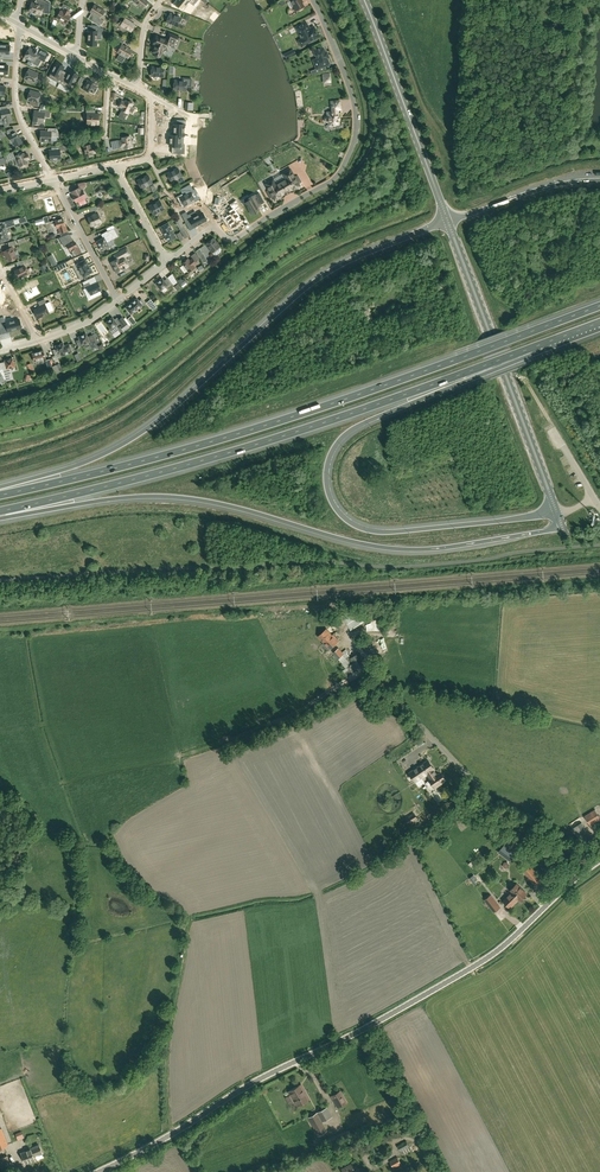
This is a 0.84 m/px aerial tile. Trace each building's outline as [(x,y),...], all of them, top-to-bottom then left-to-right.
[(36,1),(40,3),(39,5),(43,6),(41,11),(48,13),(49,0),(48,0),(37,0),(36,1)] [(146,0),(134,0),(134,1),(143,8),(148,2),(146,0)] [(176,3),(182,9),(188,1),(193,5),(198,0),(178,0),(176,3)] [(288,2),(287,3),(290,7),(294,5),(297,10),(298,10),(300,10),(302,9),(302,7),(304,6),(300,0),(301,0),(287,0),(288,2)] [(39,5),(32,3),(31,5),(30,5),(29,8),(30,9),(29,11),(41,14),(41,11),(43,6),(39,5)] [(68,15),(70,12),(68,10),(69,7),(63,4),(61,7),(64,9),(62,12),(60,11),(56,17),(66,23),(70,16),(68,15)] [(105,11),(94,5),(90,12),(98,17),(95,20),(101,24),(104,20),(100,18),(105,11)] [(181,18),(170,14),(169,16),(168,16),(167,18),(167,20),(167,21),(178,26),(181,18)] [(125,18),(121,25),(131,31),(135,24),(125,18)] [(296,27),(302,39),(299,41),(301,46),(305,44),(319,36),(315,30),(313,27),(312,28),(309,29),(305,22),(296,27)] [(88,37),(88,45),(96,45),(96,39),(97,31),(102,31),(103,31),(103,29),(100,26),(98,25),(92,25),(92,31),(89,31),(88,37)] [(157,36),(154,41),(153,44),(155,45),(152,52),(155,53),(155,54),(155,55),(156,56),(157,57),(158,57),(159,57),(160,56),(161,55),(163,48),(165,49),(168,50),(170,45),(175,47),(175,48),(175,47),(179,37),(169,33),(166,39),(157,36)] [(2,53),(9,54),(9,45),(0,45),(0,57),(2,57),(2,53)] [(124,56),(128,58),(132,51),(122,45),(118,52),(121,54),(120,55),(117,59),(122,62),(125,57),(124,57),(124,56)] [(24,56),(34,62),(38,54),(29,48),(28,50),(27,50),(26,52),(26,53),(24,56)] [(313,62),(316,69),(329,64),(327,58),(328,57),(326,52),(325,52),(323,48),(319,49),(319,48),(318,48),(318,49),(313,51),(315,56),(316,55),(318,60),(313,62)] [(293,49),(284,53),(287,58),(296,54),(293,49)] [(41,56),(52,61),(54,56),(43,51),(41,56)] [(57,62),(49,77),(59,83),(64,74),(61,72),(64,67),(64,66),(57,62)] [(8,72),(8,63),(3,63),(0,63),(0,71),(8,72)] [(164,68),(152,67),(152,69),(151,70),(151,72),(151,73),(151,75),(163,76),(164,68)] [(34,82),(38,74),(28,70),(24,78),(34,82)] [(64,74),(59,83),(70,89),(78,74),(71,70),(71,71),(68,76),(64,74)] [(323,76),(322,76),(323,83),(332,82),(331,74),(330,74),(330,73),(322,74),(323,76)] [(173,83),(173,86),(174,87),(174,89),(186,90),(186,86),(190,86),(191,79),(183,78),(183,81),(175,81),(174,83),(173,83)] [(89,80),(83,89),(88,92),(89,90),(94,93),(97,87),(93,84),(94,83),(89,80)] [(30,91),(27,100),(30,100),(29,104),(37,106),(38,102),(40,94),(30,91)] [(121,110),(118,117),(124,120),(127,113),(128,113),(128,112),(132,106),(133,104),(131,103),(131,102),(129,100),(127,101),(126,100),(124,104),(121,102),(119,106),(122,108),(121,110)] [(339,101),(331,102),(332,110),(334,110),(334,112),(327,113),(328,117),(327,117),(325,118),(325,119),(325,120),(326,121),(327,121),(328,121),(329,126),(334,125),(335,128),(342,127),(342,124),(339,124),(337,109),(340,109),(339,101)] [(12,122),(10,116),(8,109),(7,106),(0,107),(0,109),(0,111),(2,118),(3,118),(4,124),(12,122)] [(93,113),(93,110),(94,106),(86,106),(85,109),(86,109),(86,114),(87,114),(87,117),(86,118),(86,120),(87,121),(87,125),(98,125),(99,113),(93,113)] [(33,120),(43,122),(45,113),(34,111),(34,113),(33,114),(33,116),(33,117),(33,120)] [(173,130),(170,129),(170,135),(180,135),(181,124),(174,124),(173,130)] [(8,135),(12,142),(13,141),(15,146),(22,143),(19,138),(15,132),(13,128),(11,130),(11,129),(7,131),(7,132),(8,135)] [(48,132),(40,131),(40,141),(51,141),(51,137),(61,137),(56,128),(48,128),(48,132)] [(180,135),(170,135),(170,140),(173,140),(173,146),(180,146),(180,135)] [(124,149),(132,147),(130,136),(122,138),(123,140),(119,141),(120,146),(124,146),(124,149)] [(91,145),(90,144),(83,146),(85,157),(93,155),(92,153),(96,152),(94,145),(91,145)] [(59,150),(49,151),(50,160),(61,159),(60,151),(60,150),(59,150)] [(27,154),(24,155),(23,153),(22,153),(21,153),(18,154),(18,155),(16,155),(20,166),(21,165),(22,166),(25,165),(25,164),(27,164),(26,160),(29,159),(27,154)] [(170,179),(171,181),(182,176),(178,168),(167,174),(168,175),(168,177),(169,179),(170,179)] [(281,196),(280,195),(293,188),(293,189),(295,188),(295,189),(298,187),(299,186),(298,183),(301,182),(297,175),(294,177),(290,169),(282,174),(285,179),(276,184),(273,179),(265,183),(269,190),(266,191),(270,198),(273,196),(275,200),(276,199),(277,199),(279,198),(279,197),(281,196)] [(148,175),(138,181),(139,183),(138,184),(139,186),(141,187),(141,188),(152,183),(148,175)] [(73,191),(71,192),(72,195),(73,196),(73,198),(74,200),(75,200),(76,202),(78,201),(80,205),(86,202),(84,197),(86,196),(85,195),(85,194),(84,192),(83,191),(82,190),(80,187),(79,187),(78,188),(73,191)] [(44,192),(33,195),(35,201),(43,198),(47,212),(55,210),(51,196),(45,198),(44,192)] [(190,192),(180,197),(181,199),(180,200),(181,203),(183,203),(184,205),(194,199),(190,192)] [(246,202),(242,205),(248,215),(256,211),(254,208),(261,204),(256,194),(246,200),(245,200),(246,202)] [(231,214),(225,218),(233,229),(240,224),(240,223),(242,221),(240,217),(241,217),(237,211),(241,207),(237,200),(230,205),(232,207),(233,209),(229,211),(231,214)] [(160,201),(149,207),(150,208),(150,210),(151,212),(152,212),(153,214),(164,208),(160,201)] [(186,211),(181,214),(186,224),(191,221),(194,226),(206,220),(202,212),(197,215),(190,219),(188,215),(186,211)] [(98,213),(88,217),(91,226),(101,222),(98,213)] [(0,226),(0,234),(7,232),(6,228),(5,227),(20,223),(27,221),(25,216),(3,222),(4,225),(3,225),(0,226)] [(58,228),(59,233),(67,231),(65,225),(63,218),(51,222),(51,224),(56,223),(57,228),(58,228)] [(168,242),(176,237),(168,223),(161,227),(163,230),(162,230),(168,242)] [(118,235),(114,228),(107,232),(107,231),(101,234),(103,238),(97,241),(102,251),(109,247),(106,241),(118,235)] [(9,239),(8,235),(7,232),(0,234),(0,242),(9,239)] [(67,237),(64,239),(67,244),(70,251),(71,251),(73,256),(75,255),(81,252),(78,246),(77,247),(74,240),(71,242),(70,243),(67,237)] [(216,243),(212,238),(206,244),(212,252),(214,254),(216,255),(221,251),(221,249),(219,247),(218,246),(219,245),(217,242),(216,243)] [(12,247),(4,251),(9,261),(11,260),(12,261),(15,260),(15,258),(16,257),(13,251),(14,251),(12,247)] [(118,272),(120,271),(121,270),(124,268),(125,267),(128,265),(123,257),(130,254),(127,248),(114,255),(116,259),(111,262),(113,266),(114,266),(115,268),(115,269),(116,271),(117,272),(118,272)] [(203,253),(202,253),(200,248),(196,251),(199,256),(200,256),(203,263),(207,261),(203,253)] [(47,257),(51,263),(52,266),(57,264),(55,260),(52,254),(47,257)] [(182,263),(189,272),(195,267),(194,266),(196,263),(192,258),(190,261),(188,258),(187,259),(185,259),(183,260),(183,262),(182,263)] [(91,272),(85,259),(76,264),(84,280),(87,278),(85,275),(91,272)] [(40,266),(44,273),(49,270),(46,263),(40,266)] [(24,266),(14,271),(15,272),(15,274),(16,276),(17,277),(18,278),(24,275),(25,276),(29,274),(24,266)] [(172,274),(167,277),(173,285),(177,282),(172,274)] [(168,290),(166,287),(171,283),(168,280),(165,283),(162,278),(156,284),(161,290),(164,293),(168,290)] [(29,289),(24,292),(27,300),(40,293),(36,286),(39,284),(36,279),(26,284),(29,289)] [(89,282),(83,285),(84,288),(87,287),(90,295),(101,290),(98,282),(91,285),(89,282)] [(143,300),(140,303),(137,298),(126,307),(131,314),(140,307),(145,303),(143,300)] [(37,308),(34,310),(34,311),(34,313),(35,315),(36,316),(37,317),(42,315),(48,312),(53,310),(50,301),(46,303),(44,299),(38,302),(39,305),(40,307),(37,308)] [(136,322),(131,316),(128,319),(133,325),(136,322)] [(122,317),(116,322),(112,317),(106,322),(110,329),(109,330),(112,334),(118,329),(116,326),(120,323),(123,326),(120,328),(123,332),(130,327),(122,317)] [(4,319),(1,320),(3,331),(7,330),(8,332),(22,328),(19,320),(6,324),(4,319)] [(80,342),(77,343),(78,346),(84,344),(84,343),(89,341),(91,348),(97,345),(93,334),(87,336),(86,334),(78,337),(80,342)] [(63,343),(55,346),(57,351),(54,352),(55,355),(61,353),(62,356),(72,352),(69,344),(64,346),(63,343)] [(43,350),(32,353),(34,361),(45,358),(43,350)] [(4,360),(5,363),(6,366),(2,366),(3,370),(4,370),(6,380),(10,379),(9,376),(11,375),(9,369),(9,368),(15,366),(12,358),(4,360)] [(361,616),(357,618),(354,612),(349,615),(346,610),(343,611),(344,614),(342,615),(350,630),(365,622),(361,616)] [(372,622),(382,616),(380,612),(370,617),(372,622)] [(333,635),(332,635),(327,629),(318,636),(324,643),(323,643),(328,649),(338,641),(333,635)] [(350,662),(346,658),(343,655),(344,654),(338,648),(333,653),(338,659),(339,659),(342,662),(341,663),(346,668),(348,666),(347,665),(350,662)] [(350,658),(357,668),(365,663),(358,653),(350,658)] [(415,742),(419,746),(424,742),(421,738),(415,742)] [(424,782),(421,778),(427,774),(431,779),(430,780),(435,788),(446,780),(440,773),(436,776),(432,770),(434,769),(428,760),(409,773),(419,787),(424,783),(424,782)] [(594,810),(584,816),(590,826),(599,820),(599,819),(594,810)] [(414,813),(405,818),(409,825),(418,820),(414,813)] [(581,823),(574,827),(571,829),(582,844),(591,838),(581,823)] [(521,846),(510,837),(498,852),(510,861),(521,846)] [(541,880),(530,866),(524,872),(535,885),(541,880)] [(469,878),(475,886),(479,882),(473,875),(469,878)] [(517,884),(510,891),(512,892),(519,899),(518,899),(520,901),(523,898),(524,898),(526,896),(526,895),(527,894),(517,884)] [(512,892),(503,901),(510,908),(511,907),(512,907),(513,905),(513,904),(518,899),(519,899),(512,892)] [(491,895),(484,900),(494,912),(500,907),(491,895)] [(288,1092),(296,1106),(308,1099),(300,1085),(288,1092)] [(339,1090),(331,1095),(338,1106),(346,1101),(339,1090)] [(316,1113),(308,1118),(318,1135),(326,1131),(321,1122),(332,1116),(327,1107),(316,1113)] [(15,1133),(17,1140),(24,1137),(22,1131),(15,1133)] [(403,1155),(412,1150),(406,1141),(397,1146),(403,1155)] [(35,1161),(33,1156),(42,1153),(39,1145),(30,1148),(30,1149),(21,1153),(25,1163),(30,1161),(31,1163),(35,1161)] [(0,1158),(0,1167),(0,1168),(11,1164),(7,1155),(0,1158)] [(398,1157),(390,1161),(394,1168),(401,1163),(398,1157)] [(341,1169),(343,1171),(356,1171),(360,1170),(357,1164),(353,1167),(351,1163),(341,1169)]
